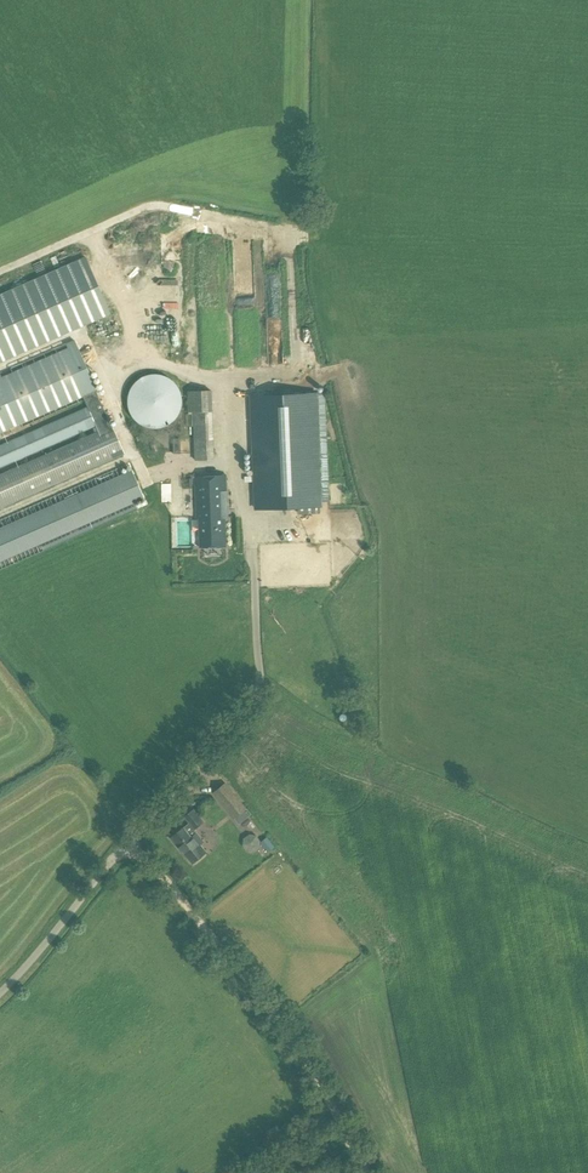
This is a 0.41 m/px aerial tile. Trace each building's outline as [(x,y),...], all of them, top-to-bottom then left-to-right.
[(221,234),(220,249),(229,250),(230,235),(221,234)] [(0,294),(0,362),(110,313),(85,257),(0,294)] [(166,298),(166,321),(179,320),(179,298),(166,298)] [(0,373),(0,438),(85,401),(88,407),(0,445),(0,468),(96,426),(98,432),(4,473),(0,475),(0,508),(80,473),(123,454),(124,454),(112,426),(111,426),(98,395),(75,340),(0,373)] [(120,423),(170,430),(175,391),(130,384),(130,386),(125,385),(120,423)] [(211,389),(187,390),(187,412),(192,411),(194,460),(214,459),(211,389)] [(256,509),(322,506),(317,394),(252,397),(256,509)] [(0,528),(0,561),(143,498),(139,487),(130,491),(127,485),(136,481),(131,470),(0,528)] [(226,520),(228,520),(226,476),(195,477),(197,519),(200,519),(201,547),(227,546),(226,520)] [(170,543),(190,543),(189,513),(170,513),(170,543)] [(214,792),(235,819),(247,809),(226,782),(214,792)] [(185,817),(190,823),(172,837),(193,863),(207,852),(201,845),(204,842),(195,830),(205,822),(195,809),(185,817)]
